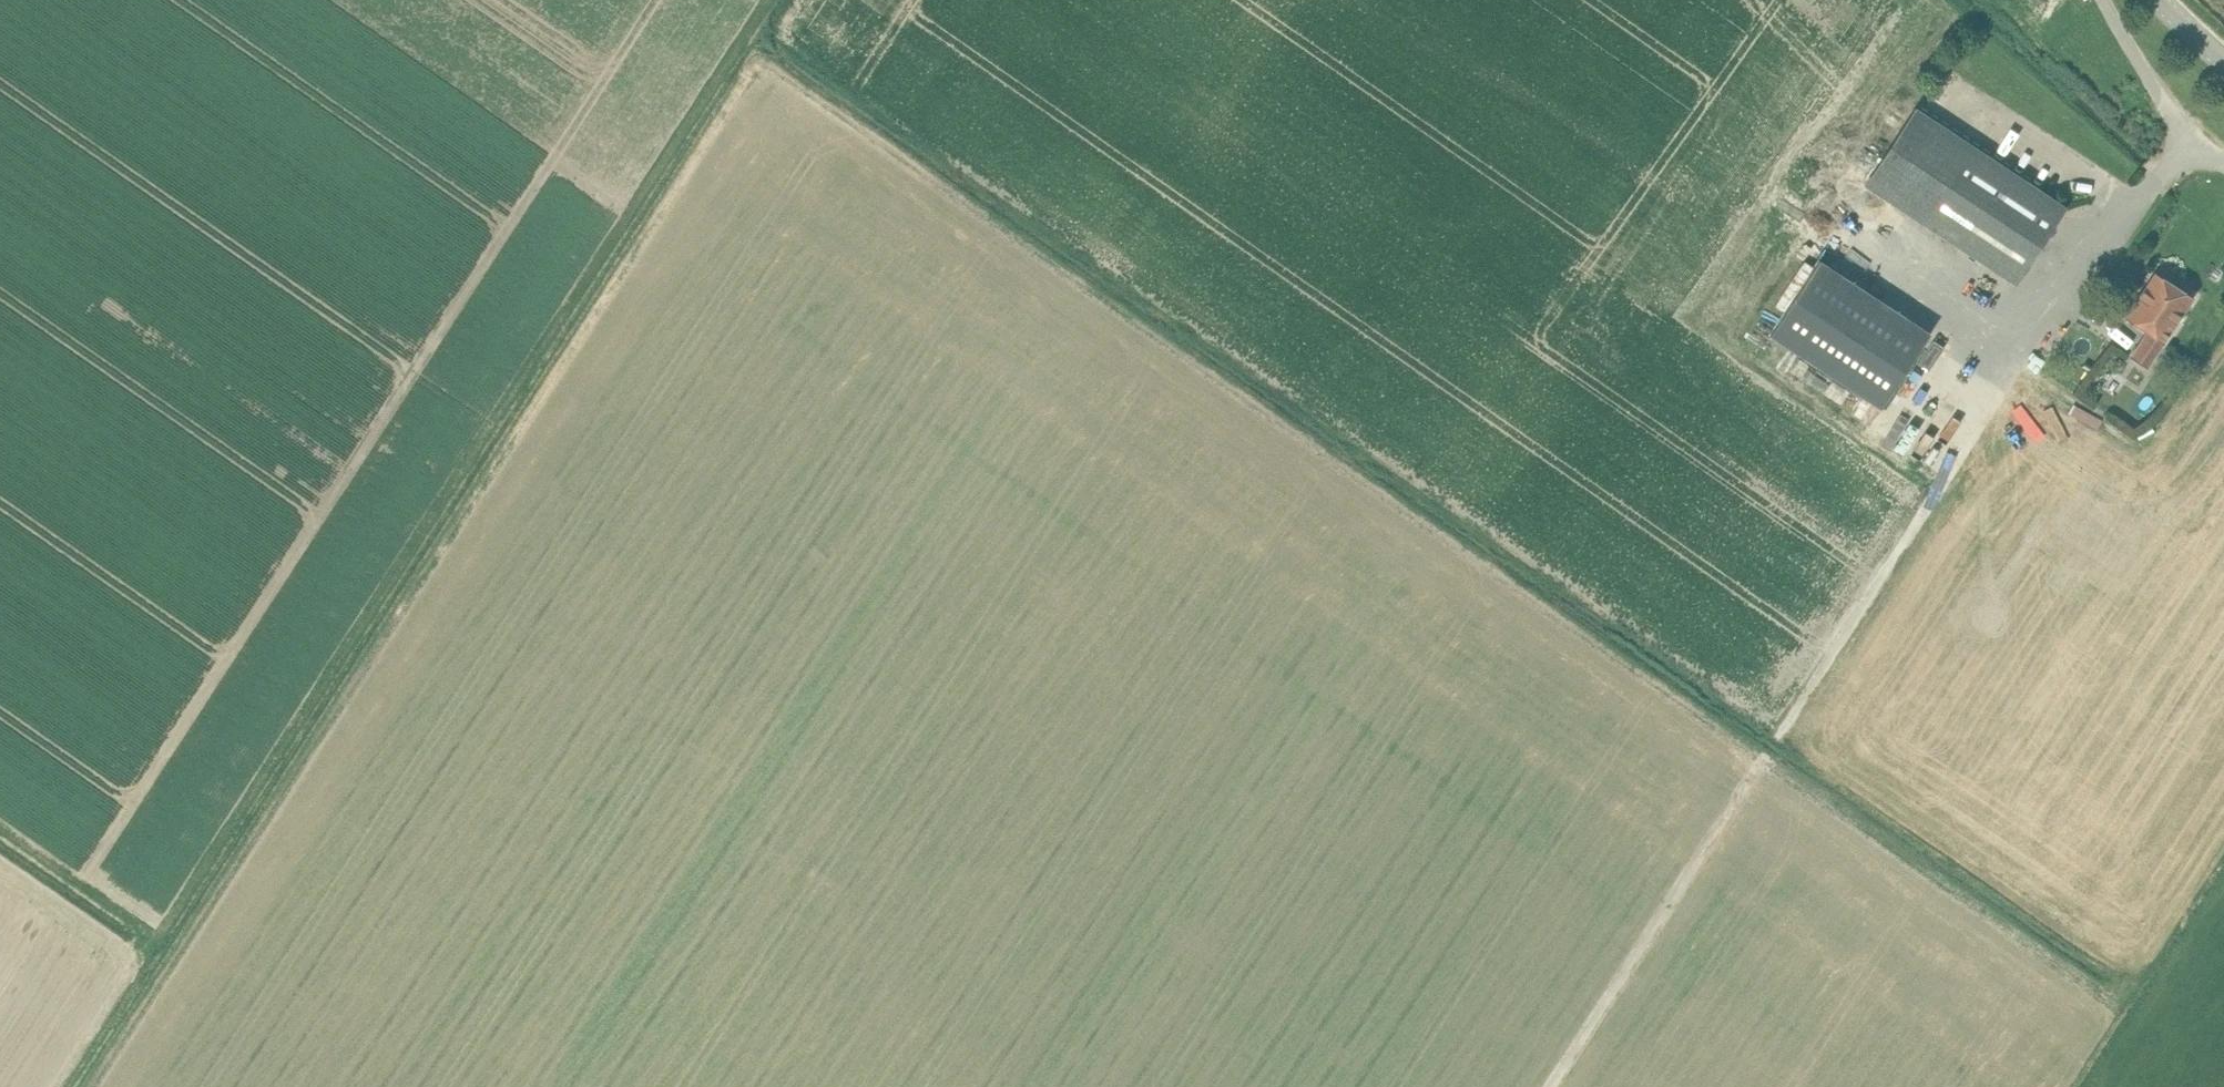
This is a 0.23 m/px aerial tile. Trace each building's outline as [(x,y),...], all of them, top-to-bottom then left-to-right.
[(2016,283),(2066,209),(1916,110),(1867,185),(2016,283)] [(1818,260),(1769,335),(1881,409),(1930,334),(1818,260)] [(2151,360),(2180,317),(2192,298),(2155,274),(2126,317),(2145,329),(2148,331),(2136,350),(2132,356),(2147,366),(2151,360)]
